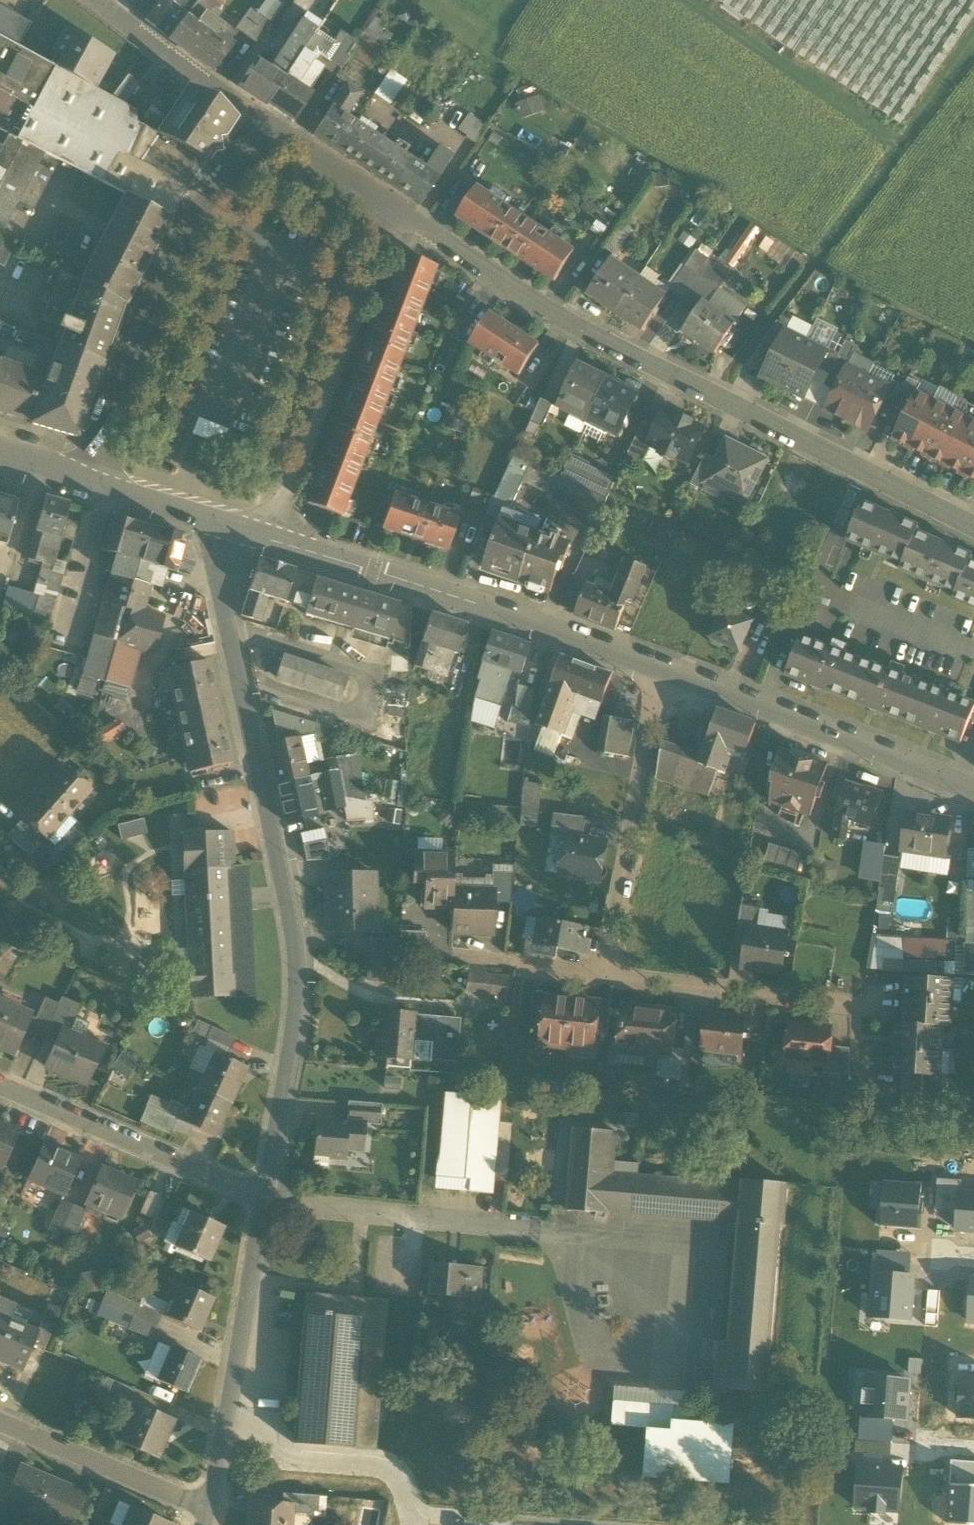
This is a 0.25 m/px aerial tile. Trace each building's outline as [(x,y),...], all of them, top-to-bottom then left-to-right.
[(170,38),(187,15),(171,2),(168,0),(161,0),(146,20),(170,38)] [(187,15),(198,0),(199,1),(199,0),(173,0),(171,2),(187,15)] [(223,0),(199,0),(199,1),(198,0),(187,15),(200,24),(209,12),(214,4),(218,8),(224,0),(223,0)] [(973,16),(973,0),(719,0),(900,124),(973,16)] [(7,40),(19,17),(0,5),(0,36),(7,40)] [(237,31),(246,37),(261,18),(251,11),(237,31)] [(209,12),(200,24),(216,36),(220,32),(225,25),(209,12)] [(302,19),(317,29),(320,24),(306,14),(302,19)] [(236,44),(220,32),(216,36),(200,24),(187,15),(170,38),(200,60),(216,72),(236,44)] [(31,24),(19,17),(7,40),(6,40),(18,47),(31,24)] [(270,24),(261,18),(246,37),(256,44),(270,24)] [(281,53),(271,68),(285,78),(286,76),(303,50),(316,30),(317,29),(302,19),(280,53),(281,53)] [(339,45),(316,30),(303,50),(314,57),(317,53),(328,61),(339,45)] [(50,64),(92,87),(110,56),(67,33),(50,64)] [(363,34),(357,44),(350,53),(370,66),(383,47),(363,34)] [(169,218),(207,161),(157,135),(137,122),(136,112),(124,104),(111,98),(92,87),(50,64),(18,47),(6,40),(7,40),(0,36),(0,90),(17,99),(17,100),(33,108),(17,139),(23,142),(45,153),(126,196),(169,218)] [(340,69),(350,53),(357,44),(345,36),(339,45),(328,61),(340,69)] [(303,50),(286,76),(297,83),(314,57),(303,50)] [(267,105),(285,78),(271,68),(256,59),(238,86),(267,105)] [(375,94),(390,104),(405,81),(390,71),(375,94)] [(111,98),(124,104),(139,83),(128,75),(111,98)] [(312,93),(297,83),(286,76),(285,78),(267,105),(293,122),(312,93)] [(347,85),(332,107),(345,115),(359,94),(347,85)] [(207,161),(213,152),(220,151),(218,144),(217,137),(224,136),(235,118),(189,88),(181,99),(173,101),(175,109),(169,117),(161,119),(163,127),(157,135),(207,161)] [(8,117),(17,100),(17,99),(0,90),(0,113),(8,117)] [(524,118),(548,109),(542,94),(518,103),(524,118)] [(356,123),(345,115),(332,107),(331,106),(312,135),(337,151),(356,123)] [(456,132),(464,138),(476,120),(468,115),(456,132)] [(464,138),(475,145),(486,127),(476,120),(464,138)] [(384,141),(356,123),(337,151),(365,170),(384,141)] [(7,172),(23,142),(17,139),(9,134),(0,151),(0,168),(7,172)] [(412,160),(384,141),(365,170),(393,189),(412,160)] [(7,172),(1,183),(0,184),(0,235),(45,153),(23,142),(7,172)] [(425,168),(412,160),(393,189),(419,206),(438,177),(437,176),(444,166),(452,155),(439,146),(425,168)] [(457,216),(506,248),(525,219),(476,186),(457,216)] [(126,196),(81,282),(124,306),(169,218),(126,196)] [(574,251),(525,219),(506,248),(555,281),(574,251)] [(719,258),(733,268),(758,230),(744,221),(719,258)] [(606,247),(617,254),(634,230),(622,222),(606,247)] [(3,268),(13,247),(0,241),(0,266),(3,268)] [(686,266),(698,275),(708,260),(696,251),(686,266)] [(401,254),(378,317),(411,330),(435,267),(401,254)] [(615,313),(616,312),(638,281),(624,271),(625,269),(611,259),(587,294),(615,313)] [(698,275),(714,286),(719,290),(730,274),(708,260),(698,275)] [(714,286),(698,275),(686,266),(670,290),(682,298),(697,309),(702,302),(703,303),(708,294),(714,286)] [(41,322),(59,328),(62,319),(67,321),(81,282),(60,271),(41,322)] [(664,299),(638,281),(616,312),(642,330),(664,299)] [(58,330),(63,333),(108,350),(124,306),(81,282),(67,321),(62,319),(59,328),(58,330)] [(746,308),(719,290),(714,286),(708,294),(703,303),(735,324),(746,308)] [(714,355),(735,324),(703,303),(702,302),(697,309),(681,332),(714,355)] [(470,343),(520,375),(540,345),(490,313),(470,343)] [(388,391),(411,330),(378,317),(354,379),(388,391)] [(763,340),(777,347),(785,331),(786,331),(791,322),(781,317),(763,340)] [(762,377),(783,388),(806,341),(786,331),(785,331),(777,347),(762,377)] [(103,364),(108,350),(63,333),(59,345),(103,364)] [(826,352),(806,341),(783,388),(804,398),(818,370),(827,352),(826,352)] [(59,345),(51,367),(96,385),(103,364),(59,345)] [(818,370),(829,375),(839,355),(828,349),(826,352),(827,352),(818,370)] [(851,360),(839,355),(829,375),(823,386),(834,392),(846,367),(847,367),(851,360)] [(32,422),(47,379),(0,362),(0,412),(32,422)] [(575,410),(589,417),(606,378),(577,365),(557,408),(573,415),(575,410)] [(77,438),(96,385),(51,367),(47,379),(32,422),(31,425),(77,438)] [(825,410),(847,421),(868,378),(847,367),(846,367),(834,392),(825,410)] [(639,393),(606,378),(589,417),(588,419),(620,434),(639,393)] [(889,388),(868,378),(847,421),(868,432),(877,414),(890,389),(889,388)] [(364,453),(388,391),(354,379),(331,440),(364,453)] [(909,379),(904,387),(894,408),(904,414),(915,393),(916,393),(921,385),(909,379)] [(889,418),(894,408),(904,387),(892,381),(889,388),(890,389),(877,414),(888,420),(889,418)] [(904,440),(912,444),(933,402),(916,393),(915,393),(904,414),(892,439),(901,444),(904,440)] [(531,421),(543,427),(553,404),(541,399),(533,417),(531,421)] [(917,452),(927,457),(951,411),(933,402),(912,444),(920,448),(917,452)] [(575,410),(573,415),(586,422),(588,419),(589,417),(575,410)] [(939,458),(947,462),(969,420),(951,411),(927,457),(937,462),(939,458)] [(676,456),(688,462),(703,430),(690,424),(691,422),(678,416),(677,418),(664,412),(656,429),(649,444),(651,445),(662,450),(660,453),(675,460),(676,456)] [(963,475),(973,453),(973,423),(969,420),(947,462),(956,466),(953,470),(963,475)] [(628,454),(643,461),(651,445),(649,444),(656,429),(642,423),(628,454)] [(705,482),(706,483),(726,493),(745,502),(767,459),(727,439),(717,459),(705,482)] [(340,517),(364,453),(331,440),(306,504),(340,517)] [(901,444),(909,448),(912,444),(904,440),(901,444)] [(920,448),(912,444),(909,448),(917,452),(920,448)] [(690,484),(703,490),(706,483),(705,482),(717,459),(706,453),(690,484)] [(963,475),(973,480),(973,478),(973,453),(963,475)] [(488,515),(501,519),(505,507),(510,509),(523,482),(531,465),(515,457),(488,515)] [(561,478),(585,489),(595,469),(570,458),(561,478)] [(937,462),(945,466),(947,462),(939,458),(937,462)] [(956,466),(947,462),(945,466),(953,470),(956,466)] [(523,482),(550,494),(558,477),(531,465),(523,482)] [(616,479),(595,469),(585,489),(607,499),(612,488),(616,479)] [(561,478),(558,477),(550,494),(574,506),(573,509),(599,521),(607,500),(607,499),(585,489),(561,478)] [(723,500),(726,493),(706,483),(703,490),(723,500)] [(382,528),(447,550),(458,516),(393,494),(382,528)] [(45,497),(35,532),(60,539),(70,504),(45,497)] [(6,545),(17,503),(0,498),(0,543),(6,545)] [(847,541),(903,564),(916,533),(918,527),(862,504),(847,541)] [(501,519),(500,520),(537,533),(537,532),(541,520),(510,509),(505,507),(501,519)] [(101,551),(116,555),(139,562),(149,527),(113,517),(111,516),(101,551)] [(520,581),(537,533),(500,520),(483,569),(520,581)] [(149,527),(139,562),(148,564),(168,570),(176,572),(186,538),(149,527)] [(52,567),(60,539),(35,532),(28,558),(41,562),(41,563),(52,567)] [(536,592),(542,594),(547,592),(547,591),(551,592),(559,568),(562,569),(571,544),(559,540),(561,535),(553,532),(551,537),(537,532),(537,533),(520,581),(534,586),(533,587),(536,592)] [(900,570),(955,593),(970,562),(973,557),(916,533),(903,564),(900,570)] [(133,581),(139,562),(116,555),(110,576),(133,582),(133,581)] [(626,557),(611,594),(627,600),(626,601),(631,603),(646,566),(626,557)] [(259,558),(248,591),(265,597),(285,603),(294,574),(295,571),(259,558)] [(145,572),(148,564),(139,562),(133,581),(148,585),(152,574),(145,572)] [(970,562),(955,593),(953,598),(973,607),(973,564),(970,562)] [(152,574),(148,585),(162,589),(168,570),(148,564),(145,572),(152,574)] [(41,597),(55,600),(59,587),(62,575),(41,569),(34,594),(41,597)] [(398,612),(272,573),(255,627),(382,666),(398,612)] [(110,576),(102,603),(93,635),(82,676),(104,683),(116,642),(125,610),(133,582),(110,576)] [(133,582),(125,610),(116,642),(140,648),(155,653),(165,619),(140,612),(148,585),(133,581),(133,582)] [(615,630),(626,601),(627,600),(611,594),(586,584),(574,614),(615,630)] [(723,607),(738,613),(746,594),(732,588),(723,607)] [(257,622),(265,597),(248,591),(240,616),(257,622)] [(35,617),(49,621),(55,600),(41,597),(35,617)] [(389,638),(410,643),(411,608),(399,605),(398,604),(389,638)] [(726,645),(741,651),(754,621),(738,613),(723,607),(710,638),(711,638),(713,644),(721,647),(726,645)] [(453,653),(456,654),(466,626),(431,614),(421,643),(453,653)] [(508,670),(522,674),(531,645),(490,632),(480,662),(481,662),(498,667),(508,670)] [(962,743),(973,711),(973,704),(801,637),(786,675),(962,743)] [(140,648),(116,642),(104,683),(102,692),(124,697),(140,648)] [(413,666),(445,677),(453,653),(421,643),(413,666)] [(562,655),(551,686),(602,704),(612,674),(562,655)] [(391,656),(391,671),(410,671),(410,657),(391,656)] [(276,678),(340,698),(347,679),(282,658),(276,678)] [(168,670),(191,772),(231,763),(208,661),(168,670)] [(475,680),(477,680),(492,685),(498,667),(481,662),(475,680)] [(492,685),(502,688),(508,670),(498,667),(492,685)] [(502,688),(492,685),(477,680),(474,699),(497,706),(502,688)] [(516,711),(532,715),(535,689),(519,685),(516,707),(516,711)] [(596,720),(602,704),(551,686),(537,726),(542,728),(549,730),(562,735),(572,707),(580,710),(579,714),(580,714),(596,720)] [(497,706),(474,699),(471,722),(495,730),(502,707),(497,706)] [(530,727),(532,715),(516,711),(516,707),(512,706),(508,722),(530,727)] [(572,707),(562,735),(571,738),(580,714),(579,714),(580,710),(572,707)] [(271,710),(278,742),(300,737),(295,718),(271,710)] [(699,764),(718,771),(725,752),(732,754),(745,759),(756,724),(717,711),(715,715),(702,756),(699,764)] [(599,740),(601,740),(608,741),(612,717),(604,716),(599,740)] [(599,753),(629,757),(635,721),(612,717),(608,741),(601,740),(599,753)] [(554,758),(558,746),(546,741),(549,730),(542,728),(534,750),(554,758)] [(546,741),(558,746),(562,735),(549,730),(546,741)] [(314,735),(300,737),(306,765),(323,761),(319,741),(315,743),(314,735)] [(269,745),(277,784),(308,776),(306,765),(300,737),(278,742),(269,745)] [(657,777),(691,788),(699,764),(702,756),(662,744),(657,777)] [(800,810),(812,814),(828,765),(814,760),(814,759),(794,752),(793,753),(779,748),(779,749),(771,800),(783,804),(782,806),(799,813),(800,810)] [(725,752),(718,771),(725,774),(732,754),(725,752)] [(357,756),(345,757),(348,769),(346,770),(350,798),(364,801),(357,756)] [(334,770),(337,771),(346,770),(348,769),(345,757),(331,758),(323,761),(306,765),(308,776),(334,770)] [(691,788),(711,794),(718,771),(699,764),(691,788)] [(66,768),(44,793),(68,814),(90,790),(66,768)] [(334,770),(308,776),(277,784),(286,823),(318,816),(317,813),(344,808),(342,796),(337,771),(334,770)] [(350,798),(346,770),(337,771),(342,796),(350,798)] [(385,780),(382,803),(396,805),(399,782),(385,780)] [(835,816),(837,816),(833,838),(846,840),(849,820),(870,827),(882,793),(864,786),(863,788),(847,781),(835,816)] [(526,783),(522,810),(521,826),(534,827),(536,811),(539,785),(526,783)] [(42,835),(46,839),(68,814),(44,793),(22,817),(23,818),(42,835)] [(344,808),(347,823),(374,820),(373,802),(364,801),(350,798),(342,796),(344,808)] [(402,811),(388,808),(385,823),(399,826),(402,811)] [(77,822),(68,814),(46,839),(55,847),(77,822)] [(567,837),(583,839),(587,818),(568,816),(555,814),(551,835),(567,838),(567,837)] [(931,854),(946,856),(946,855),(951,821),(907,814),(902,850),(903,850),(931,854)] [(23,818),(15,827),(33,844),(42,835),(23,818)] [(117,826),(121,839),(147,833),(143,819),(117,826)] [(25,853),(33,844),(15,827),(7,836),(25,853)] [(300,833),(303,846),(326,841),(323,828),(300,833)] [(181,834),(183,871),(228,869),(228,871),(233,871),(233,869),(230,832),(181,834)] [(561,874),(600,881),(607,844),(583,839),(567,837),(567,838),(561,874)] [(416,840),(415,854),(441,854),(441,840),(416,840)] [(326,841),(303,846),(306,861),(330,860),(326,841)] [(870,844),(864,843),(858,878),(864,879),(870,844)] [(763,867),(797,877),(804,854),(770,844),(763,867)] [(885,847),(870,844),(864,879),(880,882),(885,847)] [(900,871),(927,876),(931,854),(903,850),(902,858),(900,871)] [(426,908),(452,909),(452,895),(453,875),(454,855),(441,854),(415,854),(415,873),(427,873),(426,884),(426,908)] [(951,856),(946,855),(946,856),(931,854),(927,876),(948,879),(951,856)] [(880,888),(897,890),(900,871),(902,858),(900,857),(885,855),(880,888)] [(492,866),(491,874),(511,875),(511,867),(492,866)] [(233,871),(228,871),(234,996),(252,995),(246,868),(233,869),(233,871)] [(234,996),(228,871),(228,869),(183,871),(189,998),(234,996)] [(414,883),(426,884),(427,873),(415,873),(414,883)] [(327,874),(328,931),(367,931),(366,893),(374,893),(374,874),(327,874)] [(492,903),(509,903),(512,878),(513,875),(511,875),(491,874),(491,876),(491,892),(492,892),(492,903)] [(461,875),(453,875),(452,895),(473,896),(473,892),(491,892),(491,876),(485,876),(485,880),(461,879),(461,875)] [(473,896),(452,895),(452,909),(451,933),(491,934),(492,903),(492,892),(491,892),(473,892),(473,896)] [(967,894),(966,944),(973,944),(973,894),(967,894)] [(736,941),(748,943),(750,929),(758,930),(761,909),(742,906),(736,941)] [(769,910),(761,909),(758,930),(787,935),(789,917),(768,914),(769,910)] [(523,940),(527,940),(537,942),(541,919),(527,917),(523,940)] [(558,947),(588,952),(590,940),(586,940),(588,928),(541,919),(537,942),(536,943),(558,947)] [(764,971),(781,974),(787,935),(758,930),(750,929),(748,943),(744,967),(764,970),(764,971)] [(401,932),(401,939),(400,957),(425,960),(425,933),(401,932)] [(485,949),(501,949),(501,936),(485,935),(485,949)] [(905,938),(873,936),(871,947),(904,949),(905,938)] [(904,949),(904,957),(936,959),(937,952),(947,952),(948,940),(905,938),(904,949)] [(370,954),(400,957),(401,939),(370,939),(370,954)] [(524,953),(556,959),(558,947),(536,943),(537,942),(527,940),(524,953)] [(966,944),(966,946),(966,975),(973,976),(973,944),(966,944)] [(955,962),(956,975),(966,975),(966,946),(956,946),(955,962)] [(904,949),(871,947),(867,971),(904,972),(904,957),(904,949)] [(397,983),(400,957),(370,954),(367,980),(397,983)] [(904,957),(904,972),(937,974),(937,962),(936,959),(904,957)] [(937,962),(937,974),(945,975),(945,962),(937,962)] [(945,962),(945,975),(956,975),(955,962),(945,962)] [(495,993),(508,995),(510,978),(497,977),(485,975),(486,970),(469,968),(467,990),(495,993)] [(907,991),(907,1001),(950,1003),(951,990),(945,990),(945,979),(908,977),(907,991)] [(963,980),(945,979),(945,990),(951,990),(950,1003),(963,1003),(963,980)] [(542,1028),(546,996),(534,995),(530,1027),(542,1028)] [(565,1051),(567,1051),(573,999),(561,998),(546,996),(542,1028),(540,1048),(542,1048),(543,1043),(566,1046),(565,1051)] [(61,997),(58,1004),(46,1032),(59,1038),(62,1030),(69,1033),(76,1018),(81,1006),(61,997)] [(33,1026),(46,1032),(58,1004),(45,998),(33,1026)] [(585,1000),(573,999),(567,1051),(568,1051),(569,1046),(592,1049),(591,1054),(594,1054),(596,1034),(600,1002),(585,1000)] [(906,1011),(905,1025),(935,1026),(943,1026),(943,1015),(949,1015),(950,1003),(907,1001),(906,1011)] [(600,1002),(596,1034),(608,1036),(612,1004),(600,1002)] [(15,1055),(31,1017),(0,1004),(0,1048),(15,1055)] [(663,1056),(671,1057),(671,1049),(676,1011),(655,1009),(652,1011),(640,1010),(638,1007),(629,1006),(626,1008),(624,1008),(619,1048),(642,1051),(642,1054),(646,1054),(663,1056)] [(385,1067),(410,1069),(411,1058),(412,1040),(432,1042),(430,1060),(455,1063),(459,1020),(423,1017),(423,1023),(414,1022),(414,1016),(414,1015),(383,1013),(379,1056),(386,1057),(385,1067)] [(738,1055),(741,1056),(745,1019),(707,1014),(706,1027),(703,1051),(704,1051),(738,1055)] [(76,1018),(69,1033),(83,1039),(89,1024),(76,1018)] [(196,1035),(207,1040),(212,1028),(201,1023),(196,1035)] [(786,1055),(788,1055),(804,1057),(803,1064),(815,1065),(824,1066),(825,1066),(827,1046),(829,1028),(792,1024),(790,1042),(788,1042),(783,1045),(782,1050),(786,1055)] [(897,1024),(896,1048),(940,1050),(940,1038),(934,1037),(935,1026),(905,1025),(897,1024)] [(688,1025),(685,1051),(684,1057),(703,1059),(704,1051),(703,1051),(706,1027),(688,1025)] [(207,1040),(228,1049),(233,1037),(212,1028),(207,1040)] [(96,1045),(83,1039),(69,1033),(62,1030),(59,1038),(47,1067),(65,1075),(65,1076),(86,1085),(96,1061),(90,1059),(96,1045)] [(412,1040),(411,1058),(430,1060),(432,1042),(412,1040)] [(823,1074),(850,1076),(849,1048),(827,1046),(825,1066),(824,1066),(823,1074)] [(642,1051),(619,1048),(617,1064),(645,1067),(646,1054),(642,1054),(642,1051)] [(939,1063),(940,1050),(896,1048),(895,1073),(903,1073),(925,1074),(933,1075),(933,1063),(939,1063)] [(681,1081),(684,1057),(685,1051),(671,1049),(671,1057),(663,1056),(660,1079),(681,1081)] [(956,1051),(940,1050),(939,1063),(939,1075),(955,1076),(956,1051)] [(704,1051),(703,1059),(703,1064),(737,1069),(738,1055),(704,1051)] [(121,1054),(114,1069),(130,1077),(137,1062),(121,1054)] [(814,1072),(815,1065),(803,1064),(804,1057),(788,1055),(788,1062),(787,1069),(791,1072),(809,1074),(814,1072)] [(208,1068),(198,1089),(230,1104),(245,1071),(216,1058),(212,1069),(208,1068)] [(903,1073),(902,1085),(902,1099),(924,1100),(924,1087),(925,1074),(903,1073)] [(383,1088),(397,1090),(398,1081),(384,1079),(383,1088)] [(231,1104),(230,1104),(198,1089),(189,1110),(184,1108),(183,1110),(178,1121),(177,1121),(193,1128),(214,1138),(215,1139),(216,1137),(215,1137),(229,1105),(230,1106),(231,1104)] [(471,1180),(470,1192),(494,1194),(502,1098),(444,1093),(437,1177),(471,1180)] [(173,1118),(178,1121),(183,1110),(152,1096),(146,1107),(172,1119),(173,1118)] [(924,1100),(902,1099),(901,1111),(931,1114),(924,1100)] [(365,1124),(380,1125),(382,1104),(348,1102),(346,1122),(365,1123),(365,1124)] [(140,1122),(166,1134),(172,1119),(146,1107),(140,1122)] [(166,1134),(171,1136),(177,1121),(178,1121),(173,1118),(172,1119),(166,1134)] [(329,1158),(345,1159),(346,1150),(363,1152),(365,1124),(365,1123),(346,1122),(316,1119),(314,1153),(329,1155),(329,1158)] [(171,1136),(186,1143),(193,1128),(177,1121),(171,1136)] [(2,1168),(17,1133),(0,1125),(0,1167),(2,1168)] [(616,1132),(574,1129),(567,1210),(597,1212),(595,1216),(606,1220),(608,1214),(610,1214),(610,1212),(635,1214),(636,1204),(638,1176),(639,1164),(613,1162),(616,1132)] [(18,1173),(29,1178),(42,1148),(31,1143),(18,1173)] [(28,1180),(65,1196),(80,1161),(43,1145),(42,1148),(29,1178),(28,1180)] [(87,1204),(119,1218),(134,1183),(102,1169),(87,1204)] [(704,1181),(638,1176),(636,1204),(701,1209),(704,1181)] [(437,1177),(436,1189),(470,1192),(471,1180),(437,1177)] [(934,1214),(958,1216),(960,1193),(961,1180),(937,1178),(934,1214)] [(741,1185),(704,1181),(701,1209),(636,1204),(635,1214),(738,1223),(741,1185)] [(742,1185),(741,1185),(738,1223),(739,1223),(729,1343),(719,1342),(715,1388),(725,1389),(743,1391),(767,1392),(780,1228),(784,1228),(788,1185),(742,1181),(742,1185)] [(884,1182),(881,1226),(904,1228),(918,1229),(921,1185),(884,1182)] [(140,1214),(151,1218),(160,1196),(149,1192),(140,1214)] [(960,1193),(958,1216),(957,1229),(973,1231),(973,1194),(960,1193)] [(49,1227),(62,1232),(72,1208),(60,1203),(49,1227)] [(85,1213),(72,1208),(62,1232),(74,1238),(85,1213)] [(176,1224),(185,1228),(191,1213),(182,1209),(176,1224)] [(222,1226),(191,1213),(185,1228),(176,1248),(207,1262),(222,1226)] [(163,1243),(176,1248),(185,1228),(176,1224),(172,1222),(163,1243)] [(881,1226),(879,1250),(883,1251),(902,1252),(904,1228),(881,1226)] [(891,1252),(878,1251),(876,1274),(890,1275),(891,1252)] [(909,1277),(911,1253),(891,1252),(890,1275),(909,1277)] [(431,1296),(480,1300),(482,1268),(433,1264),(431,1296)] [(890,1275),(876,1274),(875,1274),(873,1298),(870,1298),(869,1316),(910,1320),(911,1308),(912,1292),(913,1277),(909,1277),(890,1275)] [(168,1319),(198,1332),(211,1299),(182,1286),(173,1306),(169,1318),(168,1319)] [(101,1304),(133,1318),(139,1305),(106,1291),(101,1304)] [(940,1292),(928,1291),(925,1326),(937,1327),(940,1292)] [(169,1318),(173,1306),(144,1294),(139,1305),(161,1314),(169,1318)] [(353,1447),(374,1449),(385,1302),(361,1300),(361,1304),(331,1301),(331,1297),(306,1296),(305,1314),(304,1314),(302,1330),(301,1330),(293,1444),(353,1448),(353,1447)] [(11,1320),(17,1305),(0,1297),(0,1316),(11,1320)] [(96,1315),(128,1330),(133,1318),(101,1304),(96,1315)] [(161,1314),(139,1305),(133,1318),(155,1327),(161,1314)] [(22,1371),(34,1344),(38,1332),(11,1320),(0,1316),(0,1362),(22,1371)] [(150,1339),(155,1327),(133,1318),(128,1330),(150,1339)] [(34,1344),(45,1348),(54,1326),(42,1321),(38,1332),(34,1344)] [(143,1375),(158,1381),(172,1348),(158,1342),(143,1375)] [(158,1381),(184,1392),(198,1359),(172,1348),(158,1381)] [(962,1377),(973,1378),(973,1354),(950,1352),(948,1376),(962,1377)] [(854,1368),(853,1388),(863,1389),(868,1390),(869,1378),(869,1370),(854,1368)] [(962,1377),(959,1418),(973,1419),(973,1378),(962,1377)] [(100,1391),(129,1403),(134,1390),(106,1378),(100,1391)] [(867,1406),(866,1418),(894,1420),(906,1421),(906,1409),(908,1392),(909,1381),(869,1378),(868,1390),(863,1389),(862,1405),(867,1406)] [(615,1387),(614,1401),(674,1406),(673,1421),(686,1421),(689,1393),(615,1387)] [(853,1388),(851,1404),(862,1405),(863,1389),(853,1388)] [(612,1425),(648,1428),(672,1431),(673,1421),(674,1406),(614,1401),(612,1425)] [(122,1445),(155,1459),(172,1419),(136,1404),(135,1405),(136,1406),(126,1430),(128,1431),(122,1445)] [(861,1417),(859,1441),(870,1442),(892,1444),(894,1420),(866,1418),(861,1417)] [(686,1421),(673,1421),(672,1431),(648,1428),(644,1477),(730,1484),(735,1425),(686,1421)] [(856,1441),(855,1453),(864,1454),(869,1454),(870,1442),(859,1441),(856,1441)] [(884,1455),(891,1456),(892,1444),(870,1442),(869,1454),(884,1455)] [(864,1454),(863,1466),(883,1467),(884,1455),(869,1454),(864,1454)] [(951,1486),(951,1484),(973,1486),(973,1462),(951,1460),(949,1486),(951,1486)] [(863,1466),(860,1465),(857,1508),(871,1509),(870,1512),(884,1513),(885,1511),(898,1512),(902,1469),(883,1467),(863,1466)] [(56,1524),(71,1524),(85,1493),(83,1492),(83,1494),(36,1475),(37,1473),(21,1467),(15,1481),(6,1502),(6,1504),(28,1513),(31,1506),(51,1515),(48,1522),(56,1524)] [(1,1500),(6,1502),(15,1481),(0,1475),(0,1502),(1,1500)] [(951,1484),(951,1486),(948,1524),(955,1524),(973,1524),(973,1486),(951,1484)] [(290,1513),(317,1515),(319,1496),(283,1494),(282,1506),(291,1507),(290,1513)] [(135,1509),(119,1502),(110,1524),(129,1524),(135,1509)] [(290,1513),(291,1507),(282,1506),(253,1504),(252,1516),(248,1516),(247,1524),(290,1524),(290,1513)] [(135,1509),(129,1524),(171,1524),(172,1524),(135,1509)]
